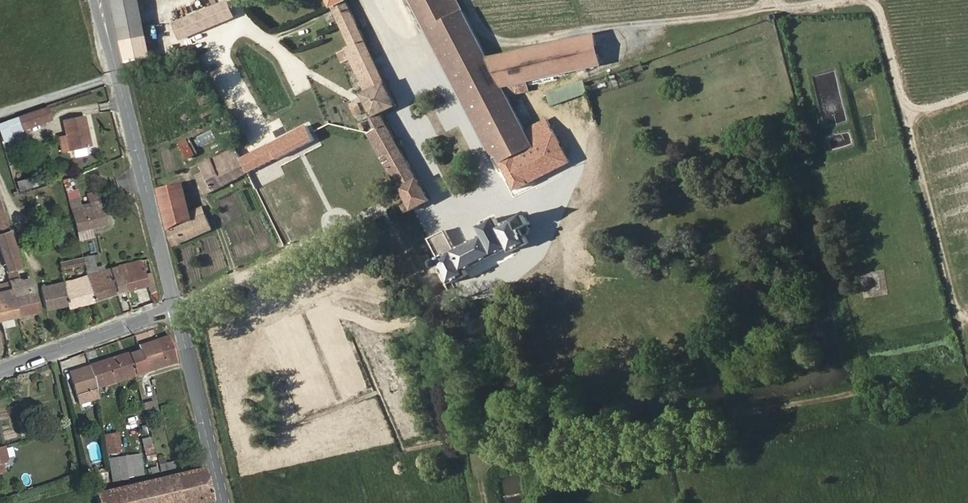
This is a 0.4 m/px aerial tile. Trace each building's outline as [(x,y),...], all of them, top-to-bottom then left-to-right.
[(122,41),(144,37),(140,12),(139,0),(113,0),(122,41)] [(237,15),(230,0),(219,5),(226,21),(237,15)] [(386,83),(366,42),(367,41),(347,0),(330,0),(352,46),(348,48),(369,92),(364,94),(380,128),(372,133),(403,189),(407,196),(423,187),(382,113),(397,106),(386,83)] [(417,0),(411,0),(426,29),(431,26),(417,0)] [(458,0),(417,0),(431,26),(426,29),(493,157),(498,155),(517,191),(572,163),(548,119),(526,131),(503,86),(589,67),(583,37),(488,58),(482,45),(458,0)] [(194,34),(188,18),(174,24),(180,39),(194,34)] [(301,37),(303,44),(316,40),(314,33),(301,37)] [(601,64),(595,35),(583,37),(589,67),(601,64)] [(590,98),(585,82),(542,97),(547,113),(590,98)] [(50,118),(46,107),(17,117),(22,129),(50,118)] [(90,146),(84,115),(63,119),(67,136),(68,141),(60,143),(62,152),(90,146)] [(22,129),(17,117),(0,123),(0,135),(2,141),(12,137),(11,134),(22,130),(22,129)] [(316,140),(305,119),(239,153),(248,173),(249,174),(316,140)] [(207,141),(202,133),(187,140),(195,154),(198,153),(195,148),(207,141)] [(195,154),(187,140),(181,144),(189,158),(195,154)] [(248,173),(239,153),(236,148),(212,160),(211,159),(201,164),(205,171),(215,190),(248,173)] [(215,190),(205,171),(197,175),(207,194),(215,190)] [(37,185),(35,176),(17,181),(19,191),(32,187),(37,185)] [(72,189),(68,179),(63,180),(67,191),(72,189)] [(192,212),(185,183),(158,189),(168,229),(180,222),(194,219),(192,212)] [(427,193),(423,187),(407,196),(411,202),(427,193)] [(105,223),(97,193),(88,196),(89,201),(88,202),(89,205),(82,207),(81,204),(79,199),(69,201),(77,231),(89,228),(105,223)] [(431,200),(427,193),(411,202),(405,206),(409,213),(431,200)] [(0,204),(0,251),(4,265),(6,270),(20,266),(9,230),(0,204)] [(212,229),(203,207),(192,212),(194,219),(180,222),(168,229),(170,237),(174,245),(212,229)] [(530,242),(526,235),(530,234),(531,228),(529,225),(531,224),(527,215),(518,220),(517,219),(502,227),(497,218),(481,227),(486,236),(458,252),(447,232),(431,241),(440,258),(434,261),(441,275),(446,272),(453,283),(470,274),(467,269),(510,247),(513,252),(530,242)] [(91,236),(89,228),(77,231),(76,231),(78,239),(91,236)] [(471,277),(514,254),(513,252),(510,247),(467,269),(470,274),(471,277)] [(94,267),(91,255),(84,257),(87,269),(94,267)] [(84,264),(82,257),(59,262),(61,269),(84,264)] [(145,274),(141,260),(118,265),(125,291),(148,285),(145,274)] [(104,270),(103,264),(94,267),(87,269),(85,269),(86,275),(104,270)] [(125,291),(118,265),(109,268),(116,294),(125,291)] [(116,294),(109,268),(104,270),(86,275),(93,301),(116,294)] [(38,310),(34,289),(33,289),(30,280),(19,282),(16,272),(7,274),(9,280),(8,280),(9,282),(17,315),(38,310)] [(155,289),(151,273),(145,274),(148,285),(149,290),(155,289)] [(64,291),(64,282),(62,275),(47,278),(48,286),(40,287),(45,309),(67,304),(64,291)] [(93,301),(86,275),(64,282),(64,291),(67,304),(68,308),(93,301)] [(9,282),(0,284),(0,319),(17,315),(9,282)] [(153,330),(136,335),(139,343),(155,337),(153,330)] [(353,341),(351,333),(335,338),(338,346),(353,341)] [(176,363),(169,336),(138,346),(140,351),(146,372),(176,363)] [(146,372),(140,351),(128,355),(128,353),(89,366),(95,389),(135,376),(146,372)] [(89,366),(88,365),(68,372),(76,398),(77,398),(96,392),(95,389),(89,366)] [(81,403),(97,398),(96,392),(77,398),(79,401),(81,403)] [(155,409),(153,401),(142,404),(144,412),(155,409)] [(119,446),(117,434),(103,436),(105,448),(119,447),(119,446)] [(151,444),(150,438),(141,440),(143,446),(151,444)] [(120,453),(119,447),(105,448),(106,455),(120,453)] [(142,475),(139,455),(107,460),(110,482),(126,480),(126,477),(142,475)] [(175,468),(173,462),(158,466),(160,472),(175,468)] [(204,470),(95,495),(97,502),(198,502),(211,500),(204,470)] [(107,483),(105,474),(87,476),(90,486),(107,483)]
